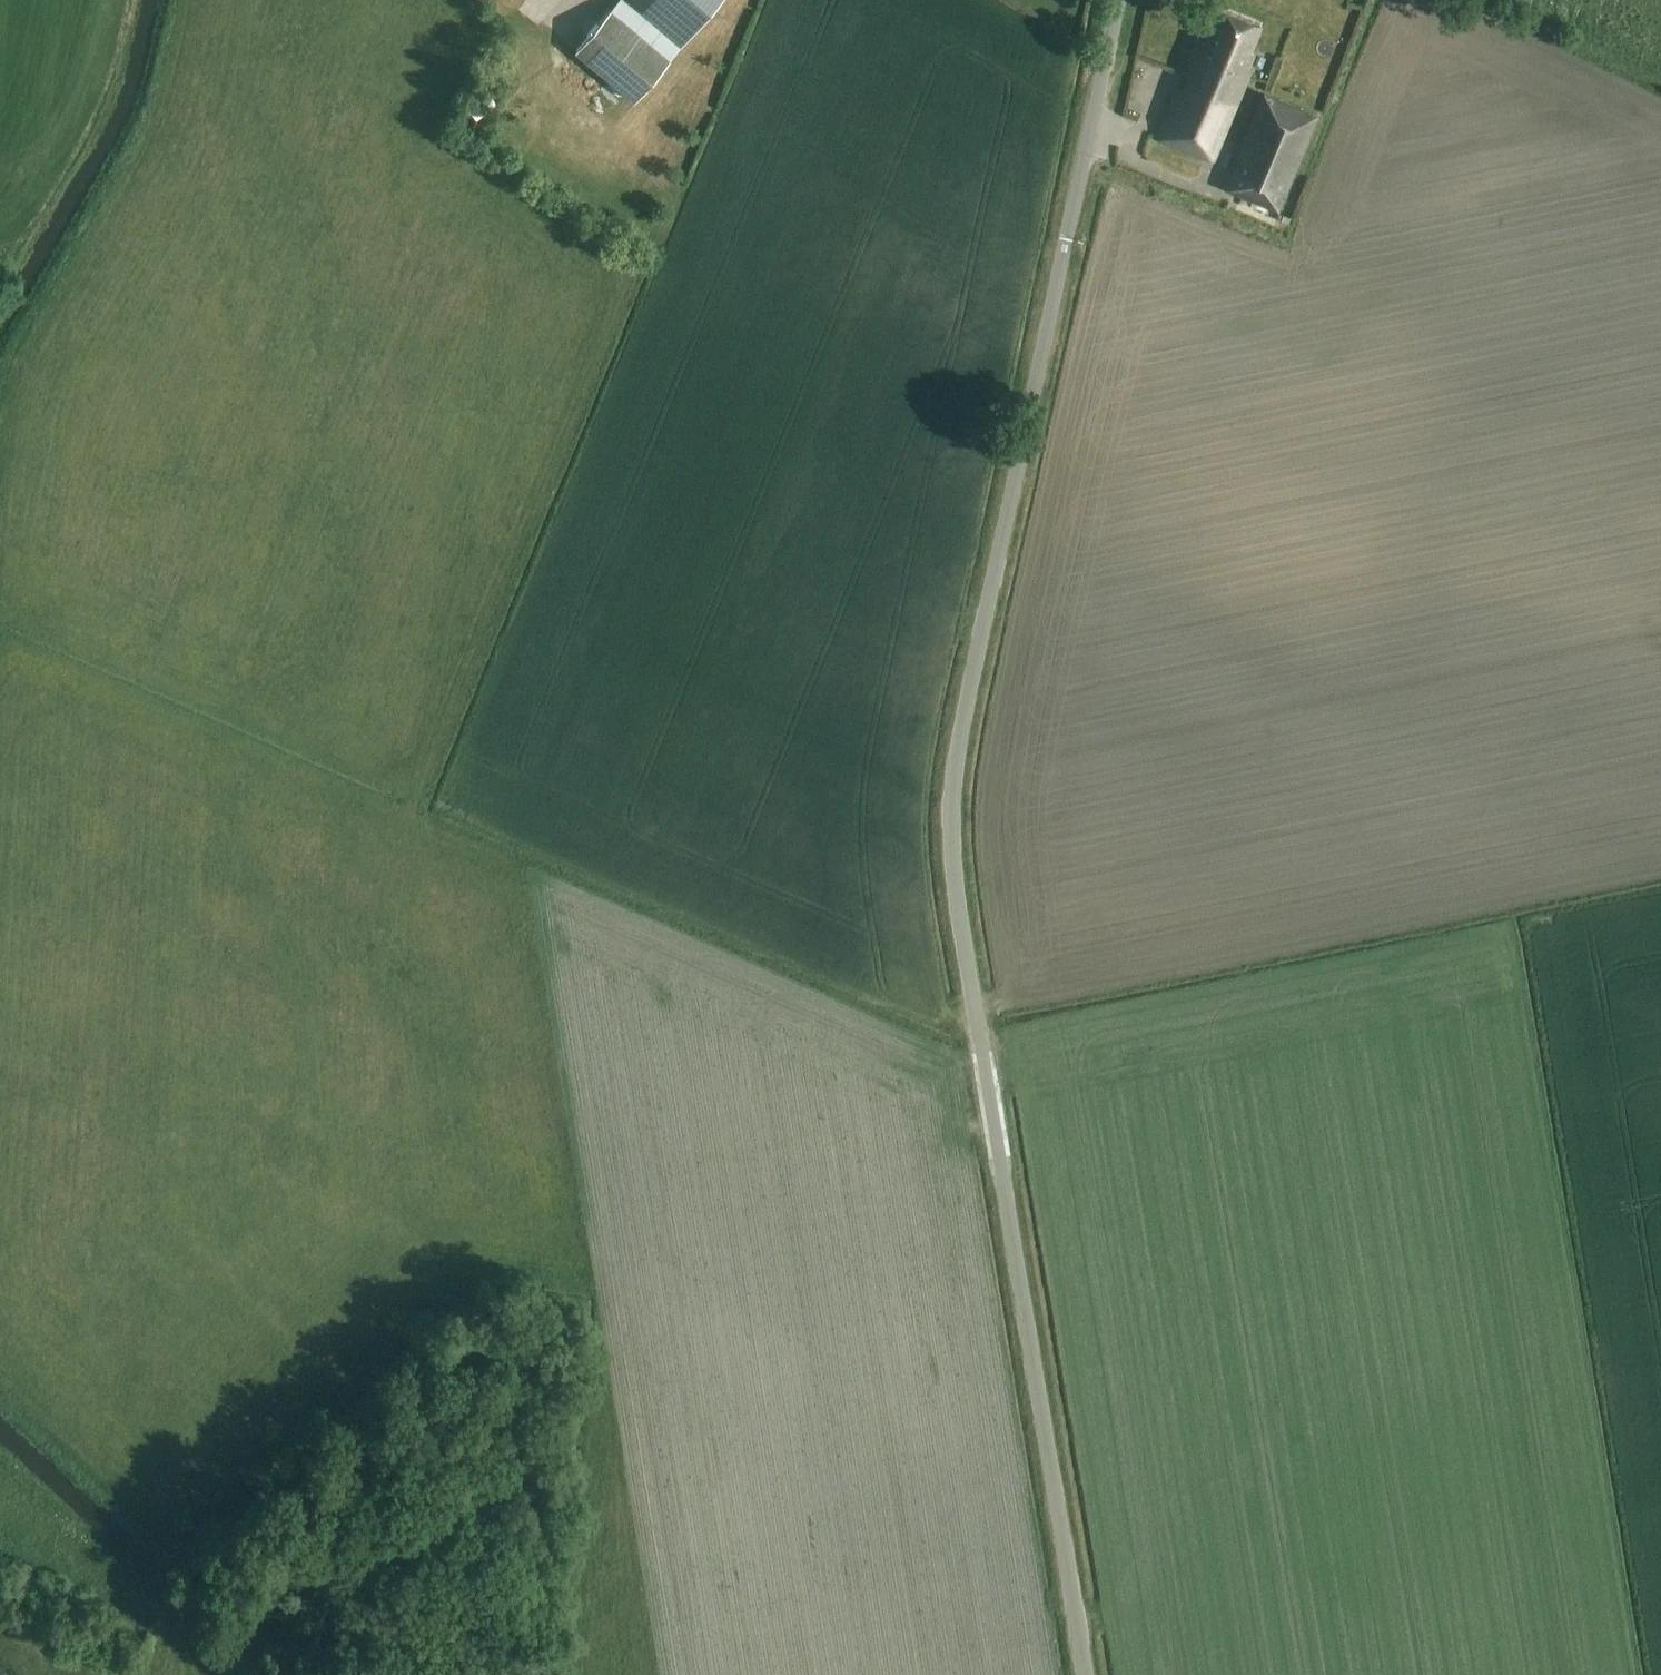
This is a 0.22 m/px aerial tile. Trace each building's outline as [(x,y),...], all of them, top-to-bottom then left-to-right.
[(532,18),(548,0),(517,0),(514,3),(532,18)] [(721,0),(619,0),(575,52),(635,102),(721,0)] [(1195,37),(1182,73),(1188,79),(1182,90),(1175,90),(1157,138),(1213,161),(1252,58),(1246,56),(1257,27),(1216,9),(1204,40),(1195,37)] [(1277,211),(1316,115),(1263,93),(1223,189),(1277,211)]
